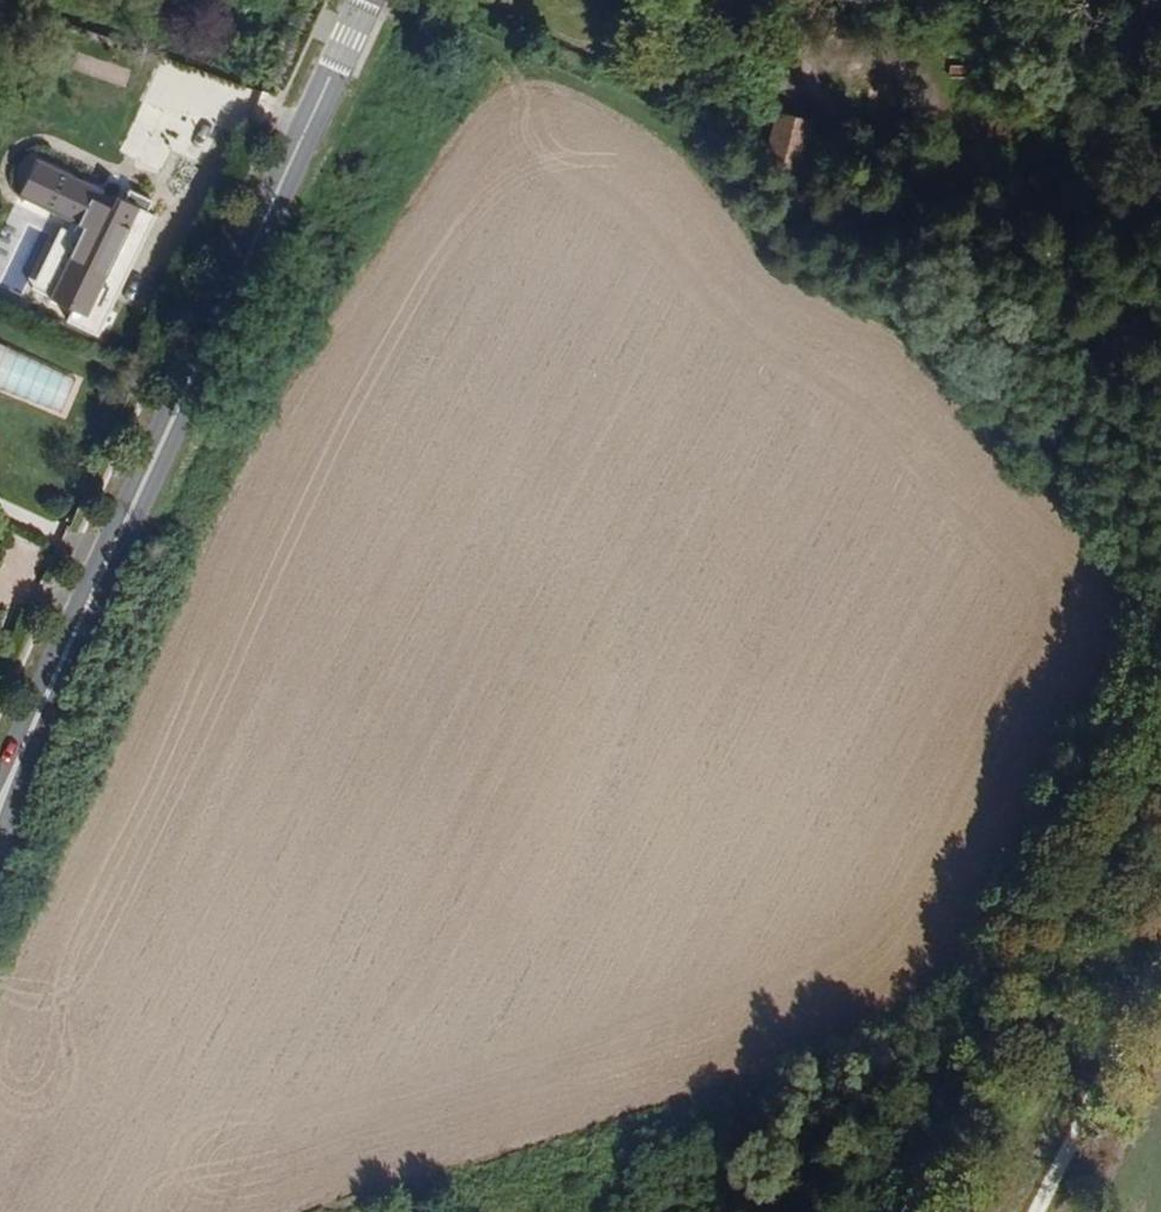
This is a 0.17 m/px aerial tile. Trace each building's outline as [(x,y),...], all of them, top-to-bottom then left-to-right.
[(816,122),(781,112),(767,166),(802,175),(816,122)] [(157,216),(35,158),(18,195),(75,223),(70,233),(63,230),(59,236),(28,221),(0,286),(24,296),(20,302),(48,312),(51,304),(70,314),(68,322),(99,338),(157,216)] [(0,351),(0,388),(62,414),(74,381),(0,351)]
